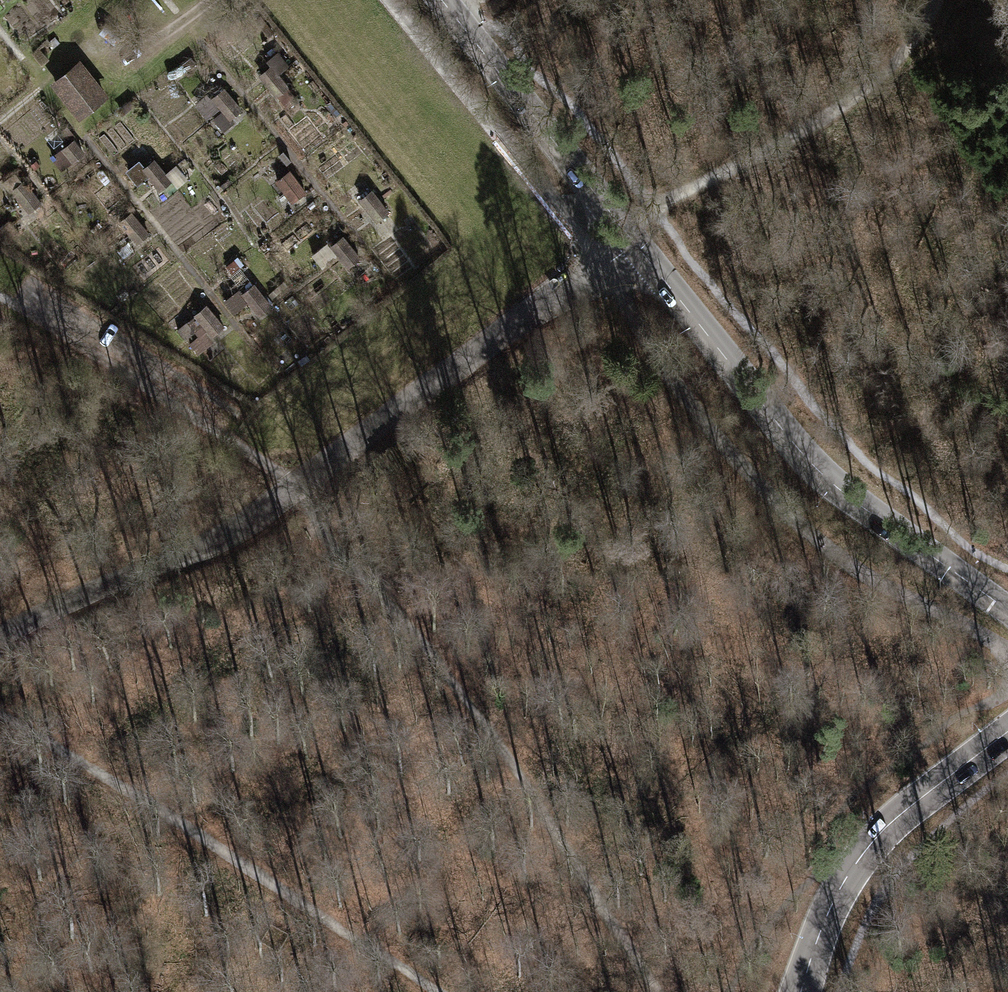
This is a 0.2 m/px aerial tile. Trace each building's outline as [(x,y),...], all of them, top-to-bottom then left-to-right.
[(51,80),(82,116),(113,90),(82,54),(51,80)] [(228,128),(240,110),(225,101),(214,118),(228,128)] [(292,166),(276,178),(294,201),(310,189),(292,166)] [(373,220),(384,215),(373,191),(362,196),(373,220)] [(316,251),(324,263),(340,253),(332,241),(316,251)] [(256,278),(228,298),(237,310),(251,300),(261,313),(274,303),(256,278)] [(201,307),(190,320),(210,337),(221,324),(201,307)]
